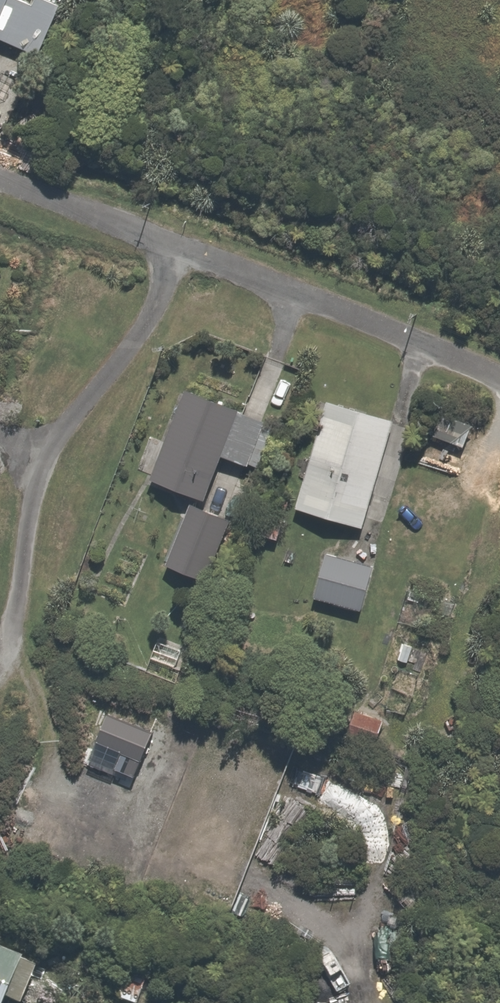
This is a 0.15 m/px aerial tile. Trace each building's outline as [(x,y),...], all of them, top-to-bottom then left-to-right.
[(39,47),(58,2),(53,0),(0,0),(0,31),(39,47)] [(267,413),(186,382),(151,475),(204,495),(221,449),(250,459),(267,413)] [(399,419),(330,397),(297,504),(366,525),(399,419)] [(231,512),(194,497),(169,560),(205,575),(231,512)] [(293,505),(271,498),(260,534),(282,541),(293,505)] [(387,716),(359,704),(347,733),(375,744),(387,716)] [(0,945),(0,997),(2,993),(17,1000),(35,962),(0,945)]
